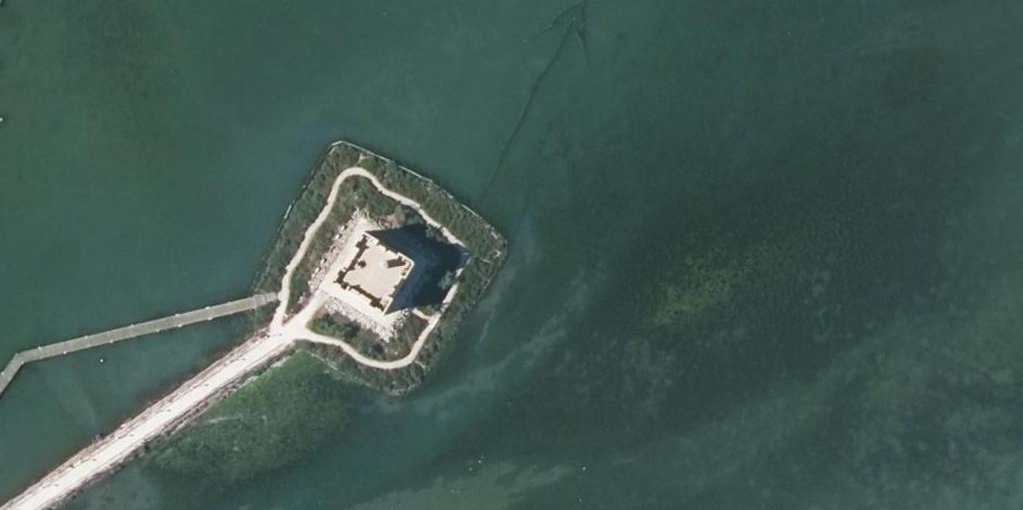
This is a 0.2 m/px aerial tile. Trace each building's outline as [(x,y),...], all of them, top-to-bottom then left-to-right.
[(366,229),(333,282),(386,314),(419,261),(366,229)]
